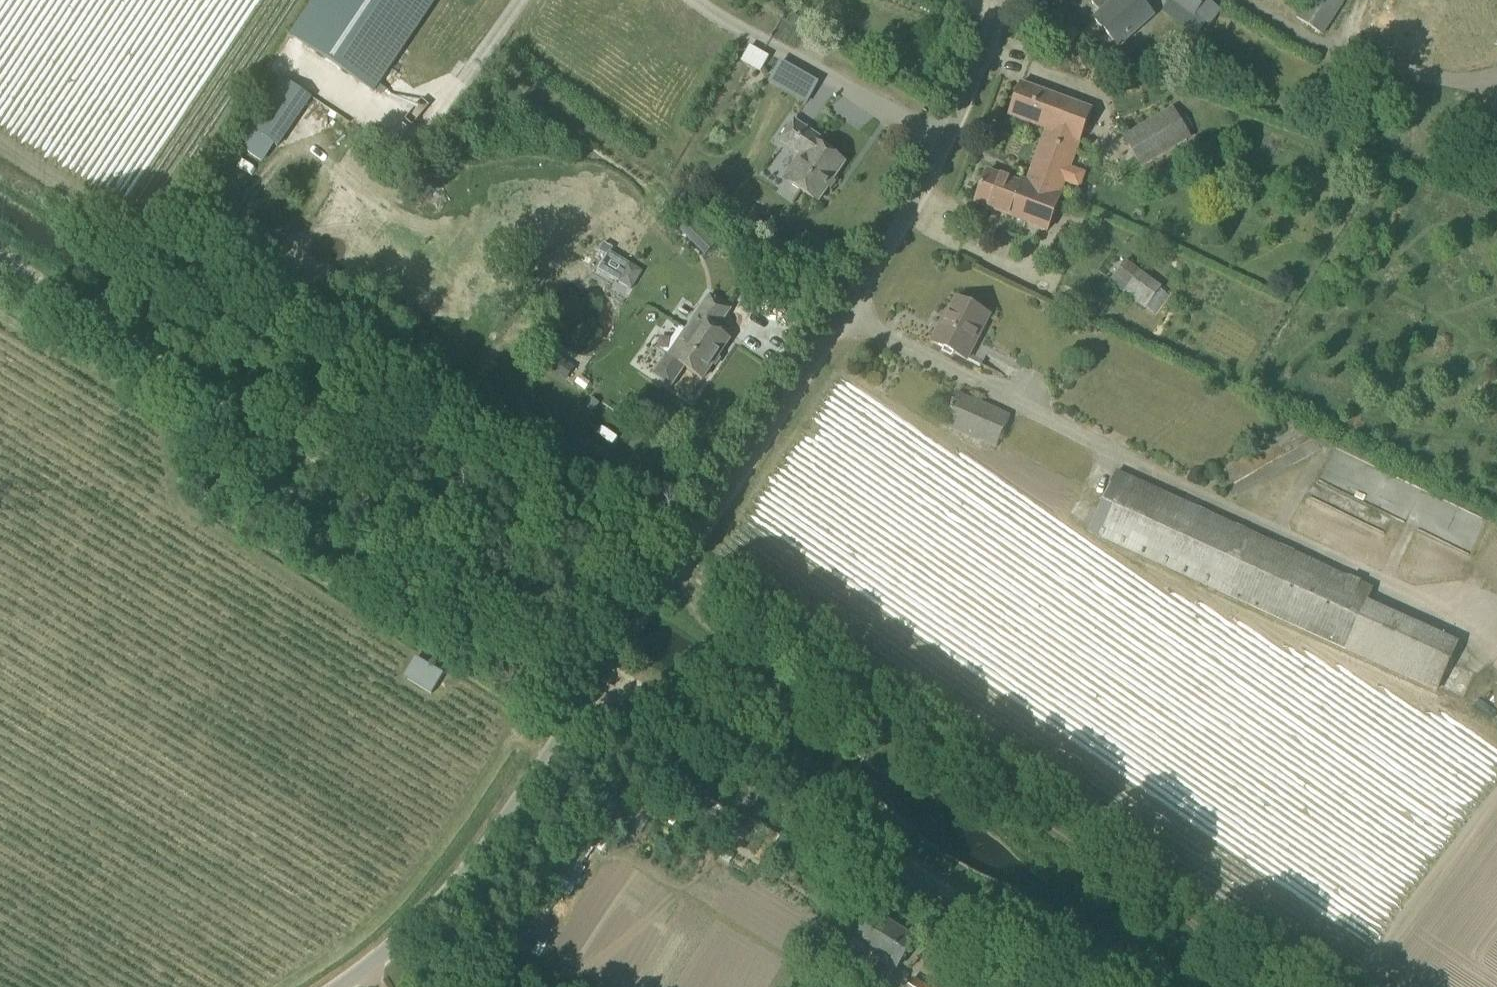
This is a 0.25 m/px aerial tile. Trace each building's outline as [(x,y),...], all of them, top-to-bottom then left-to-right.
[(293,36),(373,91),(435,0),(317,0),(293,36)] [(1093,3),(1102,13),(1095,19),(1119,45),(1143,24),(1141,23),(1133,14),(1144,4),(1140,0),(1094,0),(1093,3)] [(1196,18),(1210,0),(1173,0),(1196,18)] [(1297,17),(1324,35),(1346,0),(1309,0),(1297,17)] [(771,57),(764,53),(749,46),(741,60),(763,72),(771,57)] [(806,76),(794,95),(808,103),(819,83),(806,76)] [(278,147),(312,98),(281,77),(247,125),(278,147)] [(1009,115),(1047,130),(1080,141),(1081,142),(1093,110),(1021,83),(1009,115)] [(1123,137),(1135,156),(1141,167),(1192,137),(1174,107),(1123,137)] [(820,138),(797,122),(795,120),(781,140),(806,157),(789,182),(818,202),(845,162),(817,143),(820,138)] [(1080,141),(1047,130),(1029,179),(1037,182),(1036,185),(1061,195),(1060,194),(1080,141)] [(1037,182),(1029,179),(1028,182),(1022,180),(1020,184),(988,172),(976,204),(1048,231),(1061,195),(1036,185),(1037,182)] [(694,245),(706,233),(689,216),(677,228),(694,245)] [(613,248),(603,242),(599,251),(609,256),(613,248)] [(1126,259),(1110,280),(1156,313),(1171,292),(1126,259)] [(717,330),(723,321),(731,309),(711,296),(687,331),(689,333),(673,356),(669,353),(654,374),(672,386),(685,366),(703,378),(730,339),(717,330)] [(969,361),(991,316),(957,299),(945,324),(942,322),(932,342),(969,361)] [(567,377),(574,365),(561,357),(554,369),(567,377)] [(575,383),(585,390),(591,383),(581,376),(575,383)] [(1011,415),(959,392),(944,424),(997,447),(1011,415)] [(1438,692),(1459,645),(1460,642),(1368,601),(1374,588),(1117,471),(1088,533),(1438,692)] [(429,689),(449,702),(464,679),(444,665),(429,689)] [(726,833),(734,821),(724,815),(716,826),(726,833)] [(740,826),(732,838),(744,847),(753,835),(740,826)] [(773,868),(790,843),(776,833),(758,858),(773,868)] [(896,969),(916,939),(874,912),(854,943),(896,969)]
